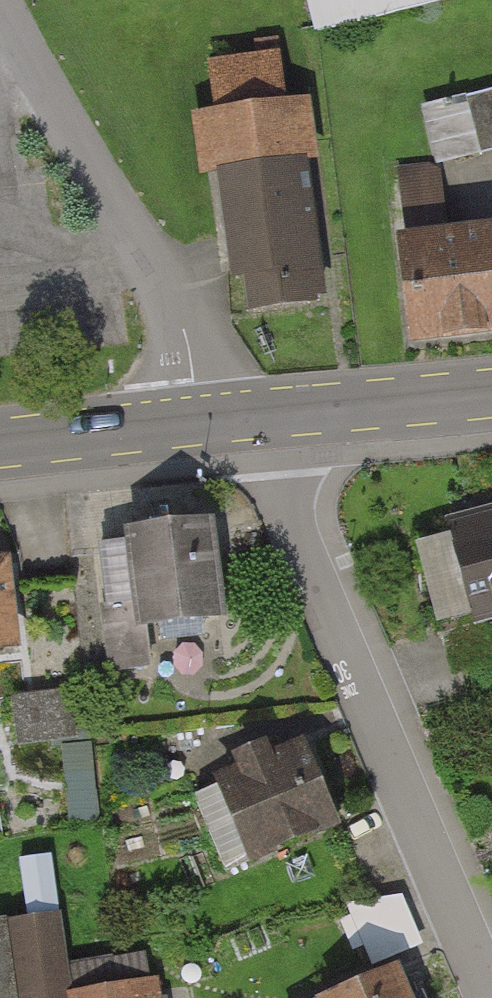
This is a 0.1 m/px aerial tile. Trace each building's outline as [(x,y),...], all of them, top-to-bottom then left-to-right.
[(313,32),(436,0),(305,0),(313,32)] [(321,300),(305,159),(316,157),(310,100),(282,103),(277,57),(209,64),(215,111),(194,113),(201,170),(217,168),(233,310),(321,300)] [(426,106),(442,165),(491,151),(491,88),(426,106)] [(491,332),(491,223),(446,228),(438,163),(395,168),(414,341),(491,332)] [(414,533),(452,679),(491,668),(491,512),(414,533)] [(228,623),(218,515),(128,524),(129,543),(135,607),(138,632),(228,623)] [(99,546),(105,610),(135,607),(129,543),(99,546)] [(21,651),(16,552),(0,553),(0,652),(21,651)] [(101,813),(81,684),(13,695),(21,748),(62,742),(73,817),(101,813)] [(212,781),(250,862),(344,817),(306,737),(212,781)] [(366,962),(424,942),(406,888),(348,907),(366,962)] [(0,916),(0,997),(165,997),(162,975),(69,989),(57,907),(0,916)] [(401,962),(315,997),(416,997),(401,962)]
